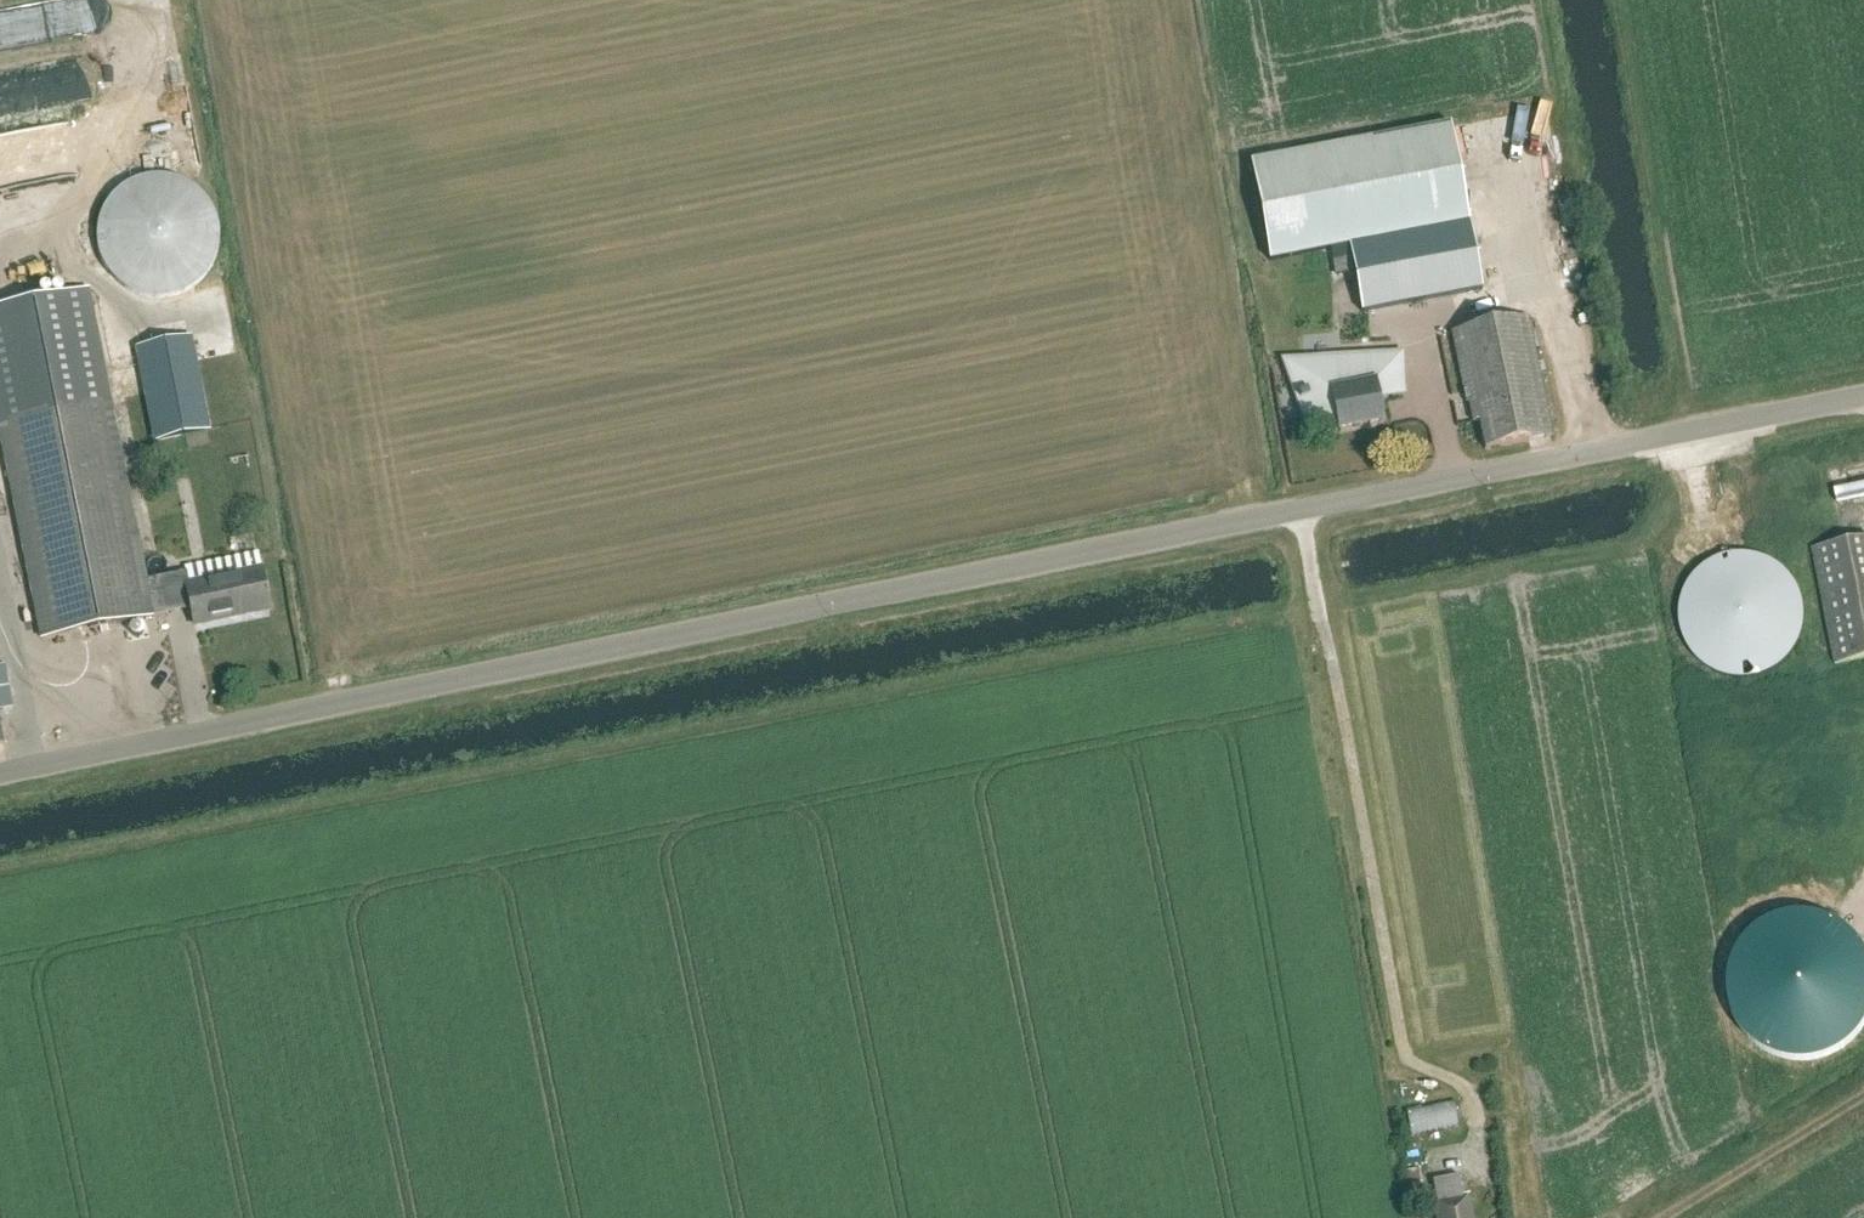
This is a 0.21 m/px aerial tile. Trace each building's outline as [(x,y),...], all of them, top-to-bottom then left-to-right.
[(1371,139),(1251,162),(1270,262),(1349,247),(1361,314),(1481,291),(1468,225),(1450,127),(1371,142),(1371,139)] [(135,295),(151,300),(169,299),(185,294),(200,284),(212,270),(218,254),(221,236),(218,219),(209,202),(196,189),(179,180),(161,176),(142,178),(125,186),(111,199),(102,213),(97,228),(97,245),(101,261),(109,275),(120,287),(135,295)] [(194,626),(269,611),(260,570),(187,584),(185,573),(145,581),(109,397),(88,291),(0,308),(0,445),(38,639),(152,617),(152,615),(190,607),(194,626)] [(1552,438),(1528,318),(1452,333),(1466,404),(1469,404),(1473,424),(1479,423),(1485,451),(1552,438)] [(1305,364),(1290,365),(1300,394),(1298,395),(1300,401),(1306,399),(1313,421),(1336,417),(1338,429),(1383,420),(1378,400),(1379,400),(1377,392),(1377,390),(1375,359),(1375,357),(1333,360),(1333,363),(1305,364)] [(1798,594),(1796,589),(1793,584),(1790,580),(1787,576),(1783,572),(1779,568),(1774,565),(1770,562),(1765,560),(1760,558),(1754,557),(1749,556),(1744,555),(1738,555),(1733,556),(1727,557),(1722,558),(1717,560),(1712,562),(1707,565),(1703,568),(1699,571),(1695,575),(1691,579),(1688,584),(1686,588),(1683,593),(1681,598),(1680,604),(1679,609),(1679,614),(1679,620),(1679,625),(1680,631),(1681,636),(1683,641),(1685,646),(1688,651),(1691,655),(1695,659),(1698,663),(1703,667),(1707,670),(1712,672),(1717,675),(1722,677),(1727,678),(1732,679),(1738,680),(1743,680),(1749,679),(1754,678),(1759,677),(1764,675),(1769,673),(1774,670),(1778,667),(1782,663),(1786,660),(1790,655),(1793,651),(1796,646),(1798,641),(1800,636),(1801,631),(1802,626),(1803,620),(1803,615),(1802,610),(1801,604),(1800,599),(1798,594)] [(1863,660),(1863,635),(1829,642),(1834,666),(1863,660)] [(1409,1136),(1463,1127),(1458,1100),(1404,1111),(1409,1136)] [(1457,1176),(1427,1182),(1434,1217),(1470,1217),(1467,1200),(1462,1202),(1457,1176)]
